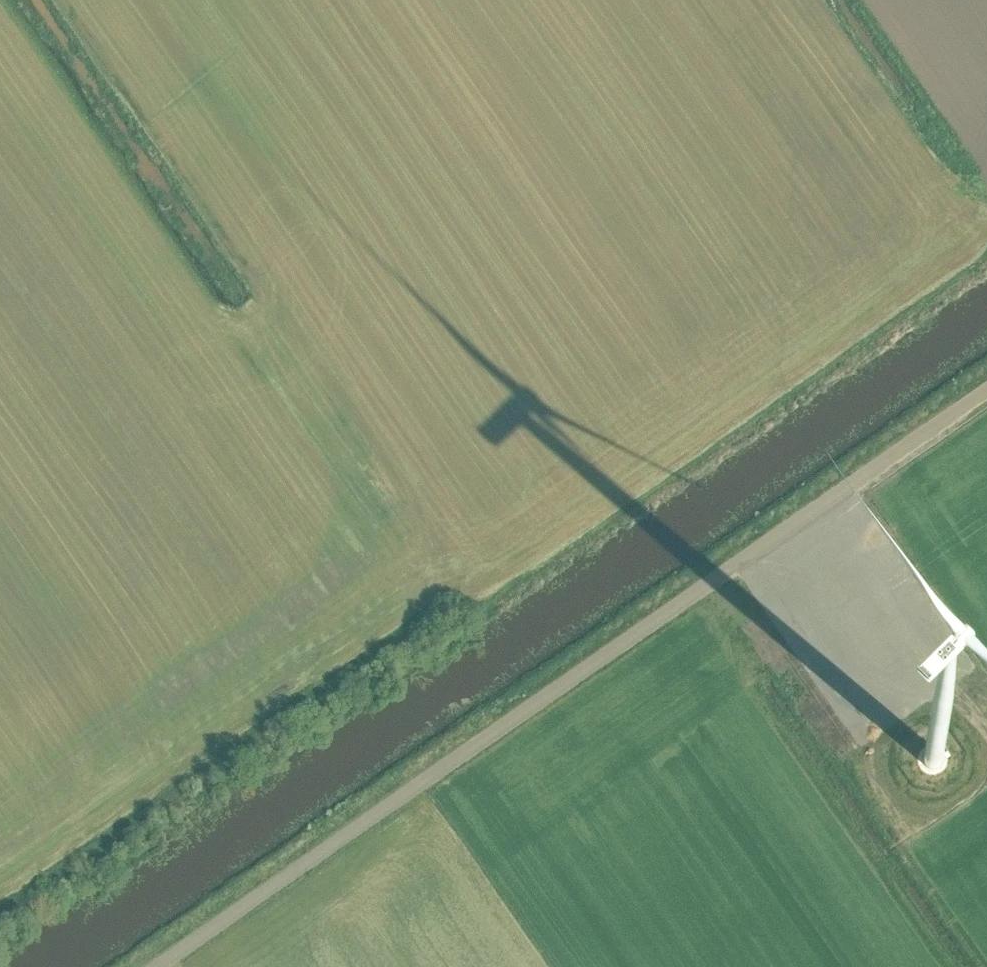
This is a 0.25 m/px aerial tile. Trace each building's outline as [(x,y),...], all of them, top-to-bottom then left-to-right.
[(923,760),(923,761),(923,762),(923,764),(923,765),(924,766),(924,767),(925,768),(926,769),(927,769),(928,770),(929,770),(930,771),(932,771),(933,771),(934,771),(935,770),(936,770),(937,769),(938,769),(939,768),(940,767),(941,766),(941,765),(941,763),(942,762),(942,761),(942,760),(941,759),(941,758),(941,756),(940,755),(939,755),(938,754),(937,753),(936,752),(935,752),(934,752),(933,751),(932,751),(930,752),(929,752),(928,752),(927,753),(926,754),(925,755),(924,755),(924,756),(923,758),(923,759),(923,760)]
